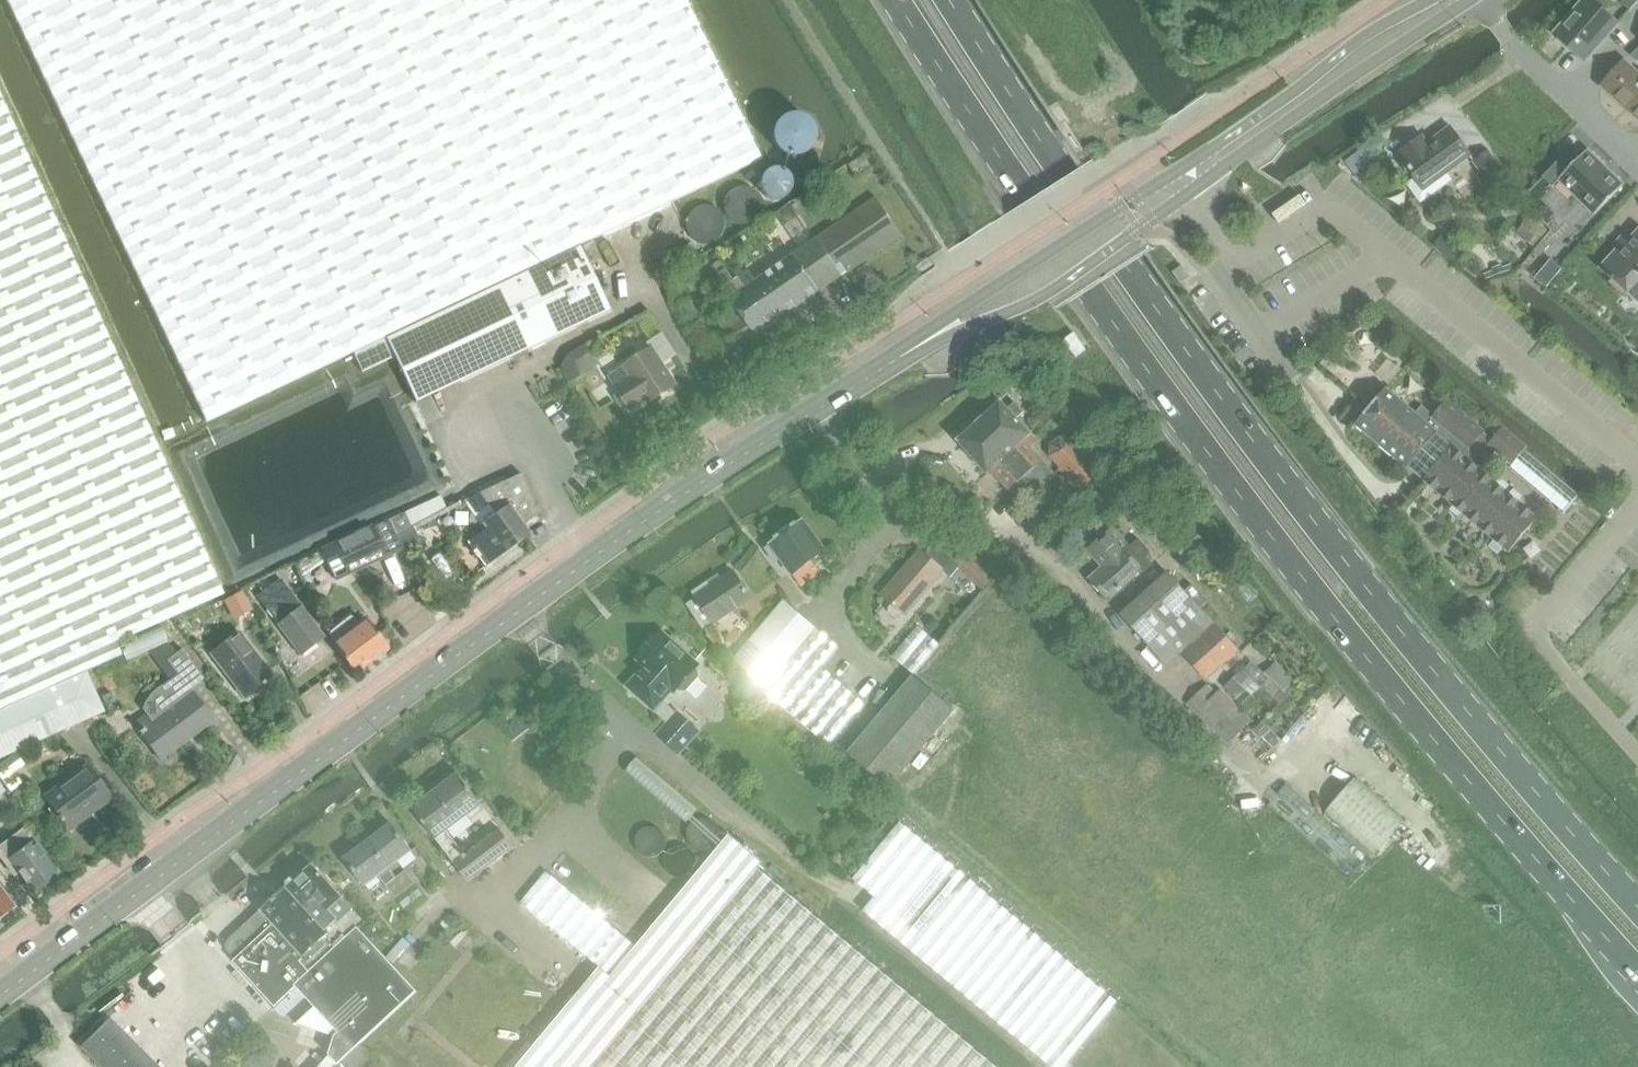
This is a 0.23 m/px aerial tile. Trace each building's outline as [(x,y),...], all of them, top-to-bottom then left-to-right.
[(385,338),(579,245),(592,240),(762,159),(686,0),(7,0),(206,421),(384,337),(385,338)] [(1630,12),(1637,2),(1637,0),(1626,0),(1622,4),(1630,12)] [(1607,36),(1617,25),(1612,21),(1612,16),(1606,11),(1602,12),(1601,11),(1598,13),(1584,1),(1554,35),(1586,62),(1608,37),(1607,36)] [(1624,62),(1602,87),(1637,119),(1637,75),(1624,62)] [(101,664),(120,655),(114,642),(117,641),(158,622),(166,619),(222,593),(0,95),(0,709),(84,671),(101,664)] [(1423,189),(1469,156),(1449,128),(1449,129),(1450,131),(1427,147),(1421,139),(1400,154),(1407,162),(1404,164),(1423,189)] [(1561,159),(1543,177),(1553,188),(1560,180),(1595,215),(1623,186),(1587,151),(1570,168),(1561,159)] [(1494,191),(1508,181),(1488,153),(1474,163),(1494,191)] [(901,236),(876,199),(815,241),(801,250),(800,252),(825,288),(901,236)] [(790,205),(777,215),(801,250),(815,241),(790,205)] [(1530,215),(1516,233),(1534,248),(1547,231),(1530,215)] [(1631,240),(1634,242),(1623,254),(1617,249),(1600,268),(1636,301),(1637,298),(1637,232),(1631,240)] [(1451,238),(1439,251),(1452,263),(1464,249),(1451,238)] [(592,240),(579,245),(588,263),(600,257),(592,240)] [(1543,240),(1534,251),(1540,256),(1549,245),(1543,240)] [(361,371),(393,356),(415,402),(610,310),(588,263),(579,245),(385,338),(353,353),(361,371)] [(749,271),(734,281),(725,268),(716,274),(725,287),(723,288),(736,308),(717,321),(735,347),(753,335),(754,337),(825,288),(800,252),(769,272),(755,281),(749,271)] [(1493,271),(1484,274),(1486,279),(1513,269),(1511,264),(1503,267),(1502,265),(1492,269),(1493,271)] [(1191,278),(1182,266),(1173,273),(1181,284),(1191,278)] [(624,366),(608,377),(616,388),(630,410),(646,400),(648,403),(676,385),(662,365),(676,355),(662,333),(646,343),(650,349),(624,366)] [(1076,359),(1086,351),(1073,333),(1063,341),(1076,359)] [(1320,347),(1311,358),(1320,366),(1329,355),(1320,347)] [(1357,427),(1356,428),(1402,467),(1406,471),(1408,468),(1453,507),(1449,512),(1457,520),(1462,514),(1493,541),(1489,546),(1498,554),(1502,549),(1508,554),(1518,543),(1528,530),(1538,519),(1481,470),(1496,452),(1508,462),(1505,465),(1550,503),(1552,501),(1560,508),(1558,510),(1563,514),(1579,496),(1525,450),(1526,449),(1527,447),(1504,427),(1502,430),(1492,441),(1484,433),(1485,432),(1447,399),(1444,402),(1431,418),(1427,423),(1388,390),(1357,427)] [(1030,448),(1037,442),(1002,403),(958,442),(988,475),(991,472),(996,477),(1030,448)] [(1080,492),(1102,473),(1071,440),(1059,440),(1050,447),(1050,458),(1080,492)] [(1055,476),(1030,448),(996,477),(1022,506),(1055,476)] [(520,473),(479,493),(497,519),(467,541),(485,566),(503,553),(502,551),(528,532),(523,525),(538,514),(520,473)] [(440,495),(405,512),(411,526),(414,525),(446,508),(440,495)] [(371,528),(321,552),(335,580),(384,556),(401,548),(395,536),(410,528),(403,513),(371,528)] [(804,521),(765,549),(775,563),(781,559),(801,587),(820,574),(813,563),(826,553),(804,521)] [(1152,565),(1145,558),(1147,556),(1147,550),(1139,542),(1134,542),(1128,547),(1113,530),(1088,552),(1103,568),(1089,581),(1107,600),(1110,597),(1112,599),(1134,579),(1132,577),(1139,571),(1141,574),(1152,565)] [(904,615),(906,618),(944,572),(951,578),(962,565),(935,543),(925,556),(920,552),(882,597),(891,605),(888,608),(888,614),(896,619),(901,619),(904,615)] [(696,598),(686,604),(703,629),(713,623),(715,626),(753,601),(734,572),(722,580),(712,587),(708,581),(692,592),(696,598)] [(307,587),(312,585),(310,578),(306,573),(302,576),(307,587)] [(1210,620),(1197,606),(1204,600),(1192,587),(1185,593),(1168,574),(1122,616),(1167,666),(1182,653),(1196,668),(1207,681),(1240,653),(1210,620)] [(299,655),(323,637),(279,579),(256,596),(277,625),(299,655)] [(234,620),(252,610),(241,590),(223,600),(234,620)] [(783,601),(735,663),(766,690),(764,692),(828,748),(865,703),(821,667),(838,647),(783,601)] [(364,618),(356,623),(349,615),(326,632),(336,645),(335,645),(356,673),(373,660),(374,661),(376,659),(380,660),(385,656),(385,652),(388,650),(364,618)] [(158,622),(117,641),(125,660),(167,642),(158,622)] [(918,626),(893,656),(914,674),(914,675),(940,644),(939,644),(918,626)] [(243,697),(270,677),(238,633),(211,653),(243,697)] [(641,673),(629,686),(668,721),(676,712),(664,701),(672,692),(674,694),(678,689),(680,691),(687,690),(699,677),(699,670),(697,668),(699,666),(662,634),(658,639),(653,638),(642,650),(644,655),(639,660),(649,668),(643,675),(641,673)] [(160,760),(213,721),(189,688),(202,678),(180,648),(165,659),(175,673),(146,695),(140,707),(145,714),(133,723),(160,760)] [(1252,662),(1243,671),(1260,688),(1277,704),(1287,694),(1284,692),(1265,674),(1252,662)] [(1276,662),(1265,674),(1284,692),(1295,680),(1276,662)] [(93,690),(84,671),(0,709),(0,759),(103,712),(93,690)] [(913,679),(849,756),(891,791),(956,714),(913,679)] [(1253,721),(1222,689),(1217,694),(1208,685),(1187,705),(1227,745),(1253,721)] [(679,714),(664,731),(662,733),(684,754),(702,735),(679,714)] [(0,765),(0,776),(11,791),(21,784),(13,772),(23,764),(15,753),(0,765)] [(109,797),(86,766),(44,797),(69,829),(87,816),(86,814),(109,797)] [(443,780),(446,783),(412,808),(454,865),(465,856),(446,831),(482,804),(459,774),(455,777),(453,773),(443,780)] [(1357,777),(1325,813),(1372,856),(1405,820),(1357,777)] [(1351,880),(1370,860),(1316,812),(1287,786),(1268,806),(1351,880)] [(854,879),(875,896),(863,910),(1052,1066),(1064,1066),(1118,1002),(901,822),(854,879)] [(412,852),(391,825),(368,842),(388,869),(412,852)] [(23,829),(0,846),(0,858),(13,876),(18,872),(31,890),(41,883),(45,884),(53,878),(54,873),(56,872),(23,829)] [(467,882),(514,848),(501,830),(465,856),(454,865),(467,882)] [(762,864),(729,835),(637,947),(546,872),(521,903),(601,967),(518,1066),(594,1066),(762,864)] [(345,859),(365,886),(379,876),(395,898),(405,891),(394,876),(388,869),(368,842),(345,859)] [(762,864),(594,1066),(1004,1066),(762,864)] [(360,930),(366,924),(313,866),(297,881),(292,880),(288,884),(288,887),(279,896),(333,954),(360,929),(360,930)] [(404,909),(422,894),(404,869),(394,876),(405,891),(395,898),(404,909)] [(14,907),(0,888),(0,918),(14,907)] [(230,941),(227,947),(229,954),(236,961),(234,962),(283,1016),(303,998),(296,990),(297,988),(296,987),(333,954),(279,896),(230,941)] [(333,954),(296,987),(297,988),(315,1007),(296,1025),(335,1037),(330,1056),(339,1066),(351,1054),(361,1045),(386,1022),(418,993),(405,979),(360,930),(360,929),(333,954)] [(98,1066),(157,1066),(106,1016),(76,1045),(98,1066)] [(344,1066),(378,1066),(380,1065),(362,1045),(341,1064),(344,1066)]
